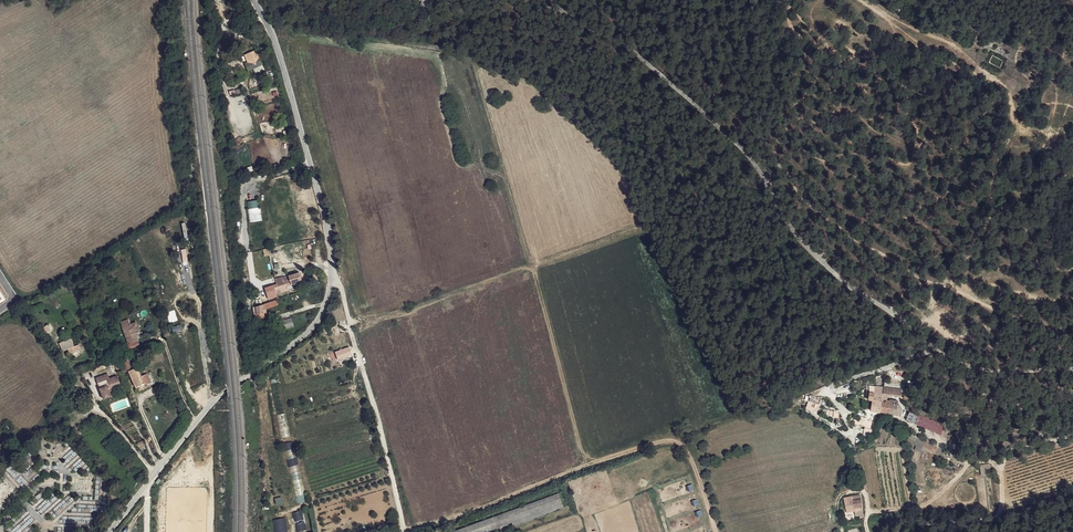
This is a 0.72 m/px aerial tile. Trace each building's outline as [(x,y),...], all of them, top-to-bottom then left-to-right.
[(256,50),(245,55),(246,59),(248,62),(251,69),(253,69),(255,73),(264,69),(256,50)] [(253,94),(264,90),(258,75),(247,79),(253,94)] [(1015,204),(1004,199),(1000,208),(1011,213),(1015,204)] [(260,221),(259,200),(247,201),(248,222),(260,221)] [(289,275),(274,279),(275,282),(284,280),(286,285),(301,282),(299,276),(292,277),(291,276),(289,276),(289,275)] [(254,306),(253,307),(254,318),(263,318),(263,309),(263,306),(264,307),(264,303),(254,306)] [(343,308),(335,309),(336,314),(341,313),(341,319),(339,319),(340,326),(345,325),(343,308)] [(124,344),(127,350),(134,347),(135,350),(139,348),(138,345),(139,344),(135,333),(134,330),(138,328),(135,322),(130,324),(127,319),(120,322),(128,343),(124,344)] [(79,345),(68,348),(69,354),(81,350),(79,345)] [(350,351),(337,356),(338,360),(352,355),(350,351)] [(123,357),(121,359),(122,361),(118,362),(122,370),(126,370),(128,373),(137,370),(132,355),(123,357)] [(118,362),(117,360),(113,361),(118,372),(122,370),(118,362)] [(100,365),(94,367),(96,372),(105,368),(104,364),(100,365)] [(137,370),(128,373),(134,389),(144,386),(137,370)] [(122,386),(118,375),(110,378),(108,374),(98,378),(102,388),(100,388),(103,395),(111,392),(110,391),(111,390),(122,386)] [(882,395),(883,387),(875,386),(875,391),(866,390),(866,394),(869,394),(868,400),(871,400),(871,411),(879,411),(882,395)] [(901,389),(883,387),(882,395),(886,395),(901,396),(901,389)] [(886,395),(882,395),(879,411),(900,413),(900,406),(898,405),(898,402),(885,400),(886,395)] [(823,398),(810,396),(808,406),(806,411),(815,413),(816,409),(819,410),(823,398)] [(911,413),(907,421),(916,424),(919,417),(911,413)] [(979,465),(981,473),(991,471),(989,463),(979,465)] [(292,482),(295,487),(301,484),(298,479),(292,482)] [(862,493),(853,494),(855,508),(863,507),(862,493)] [(557,508),(513,524),(514,528),(559,512),(557,508)] [(291,514),(296,531),(297,531),(305,530),(300,511),(291,514)] [(273,531),(286,531),(285,518),(272,519),(273,531)] [(499,529),(496,519),(463,531),(464,531),(492,531),(499,529)]
